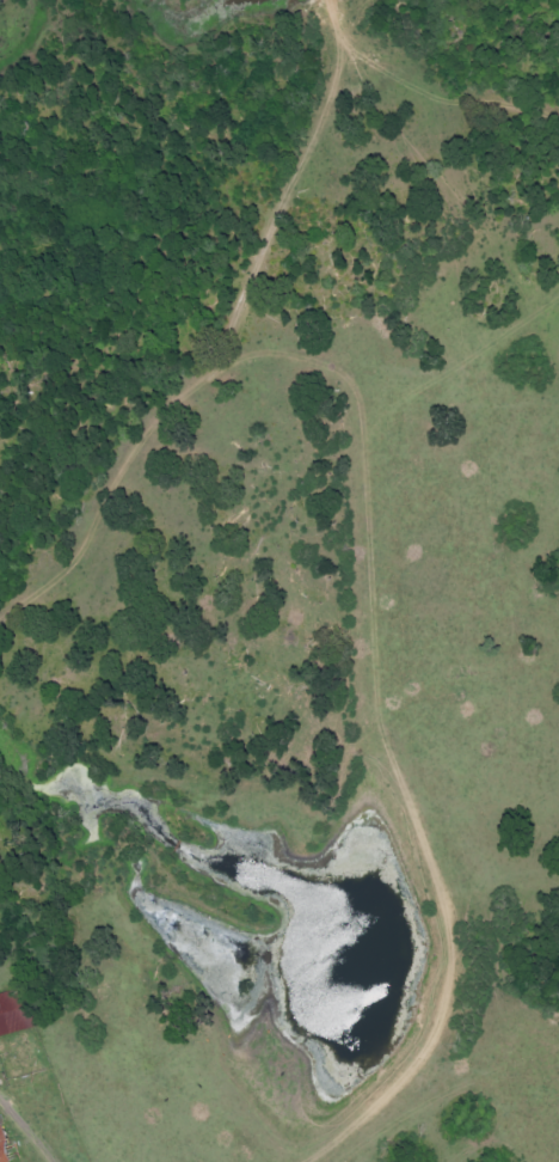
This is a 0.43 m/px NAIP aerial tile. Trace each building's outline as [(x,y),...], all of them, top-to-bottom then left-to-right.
[(291,625),(307,627),(308,612),(293,610),(291,625)] [(30,1028),(0,1037),(0,994),(17,990),(30,1028)] [(14,1160),(8,1161),(0,1161),(0,1129),(14,1160)]
